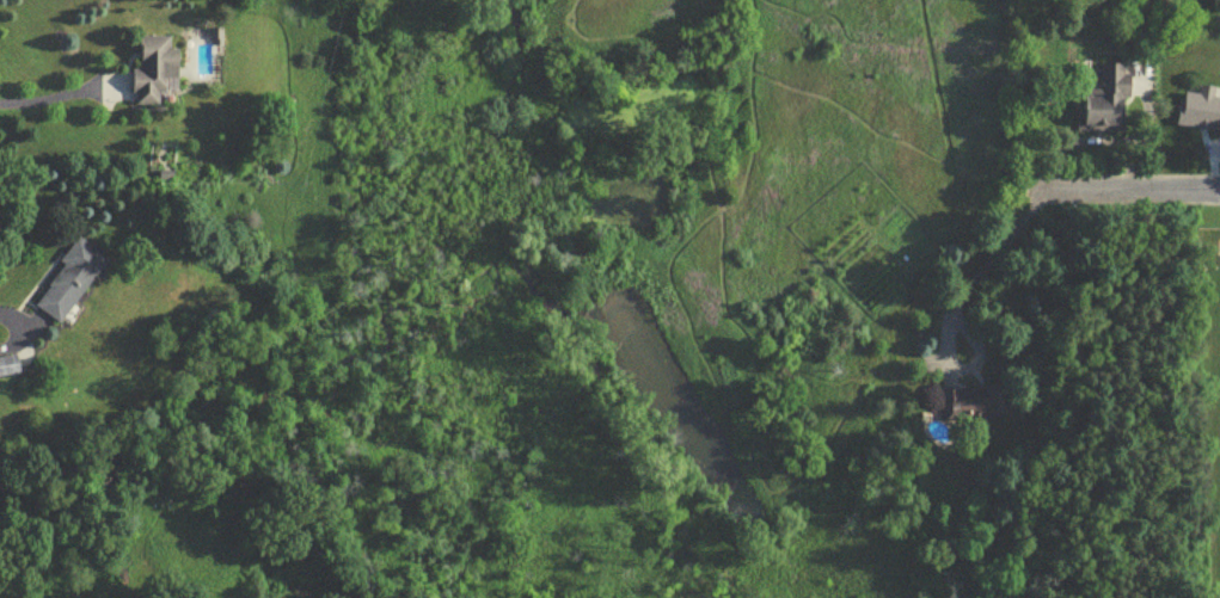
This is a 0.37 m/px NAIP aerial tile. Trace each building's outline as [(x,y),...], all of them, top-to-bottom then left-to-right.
[(142,31),(142,64),(131,64),(130,88),(136,88),(136,103),(160,104),(160,90),(180,90),(180,45),(172,45),(172,31),(142,31)] [(1084,135),(1123,136),(1124,102),(1130,102),(1131,71),(1102,70),(1101,97),(1085,97),(1084,135)] [(1214,103),(1215,94),(1201,92),(1200,100),(1184,98),(1179,132),(1219,138),(1219,103),(1214,103)] [(74,232),(53,259),(59,264),(44,282),(47,284),(31,304),(55,322),(106,255),(74,232)] [(14,368),(0,371),(0,355),(10,352),(14,368)] [(19,382),(18,362),(0,363),(0,383),(19,382)] [(1011,427),(1010,393),(939,395),(940,429),(1011,427)]
